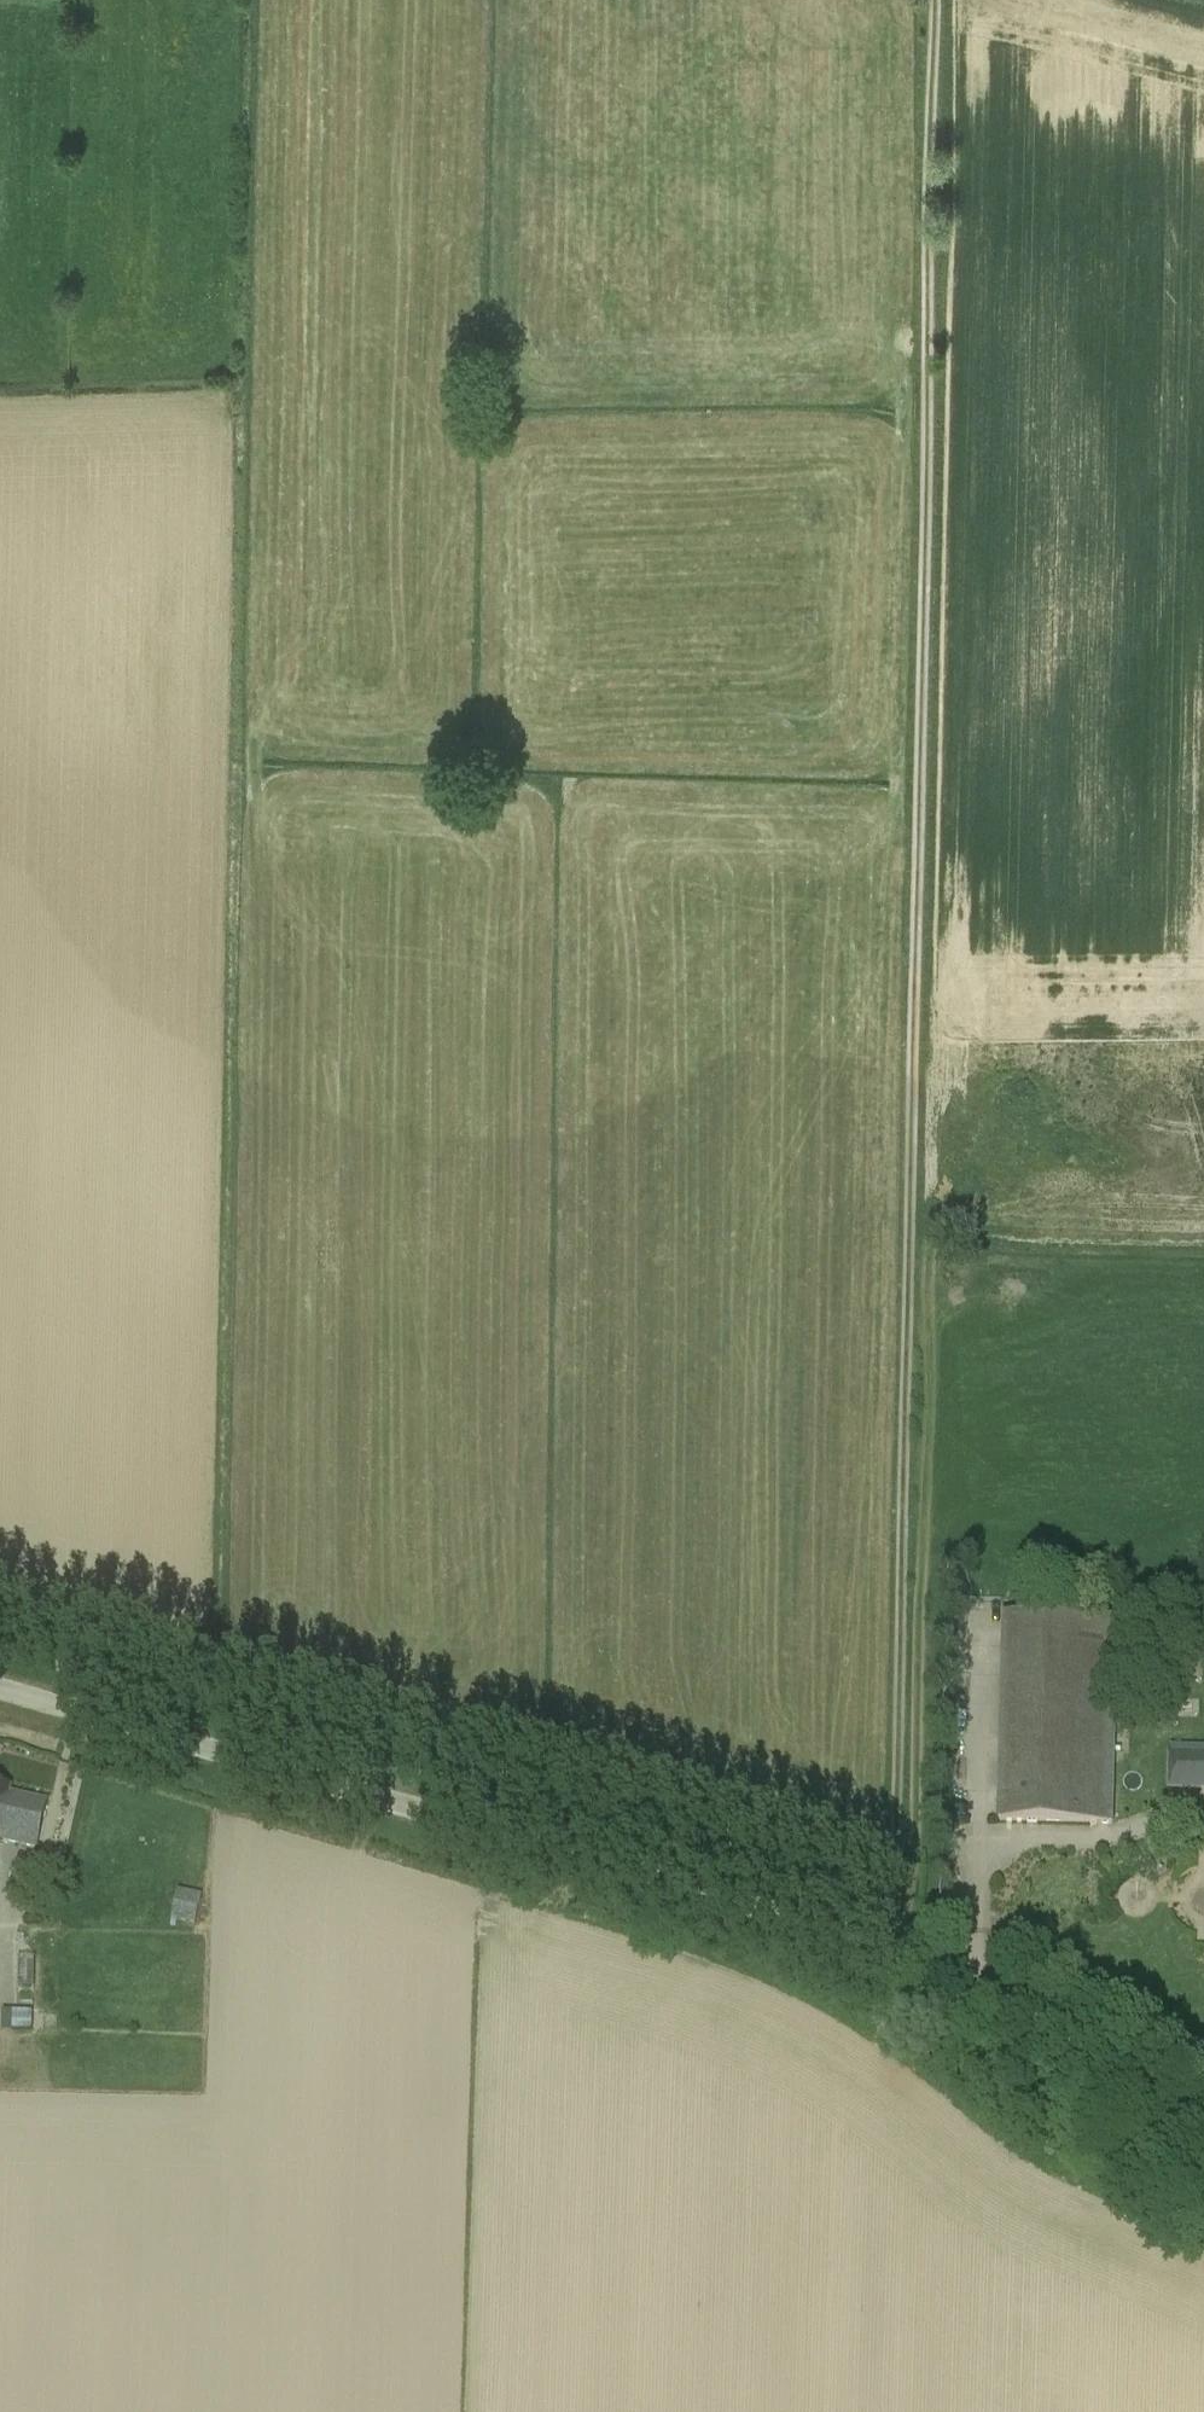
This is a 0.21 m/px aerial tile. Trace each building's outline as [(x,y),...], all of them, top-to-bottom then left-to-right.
[(1003,1617),(998,1823),(1112,1825),(1116,1620),(1003,1617)] [(1169,1788),(1203,1789),(1203,1757),(1169,1756),(1169,1788)] [(8,1793),(9,1787),(0,1785),(0,1831),(8,1793)] [(36,1848),(46,1801),(8,1793),(0,1831),(0,1840),(36,1848)] [(11,1866),(8,1884),(24,1887),(28,1869),(11,1866)] [(171,1924),(196,1929),(203,1893),(179,1888),(171,1924)] [(12,2011),(12,2027),(33,2027),(33,2012),(12,2011)]
